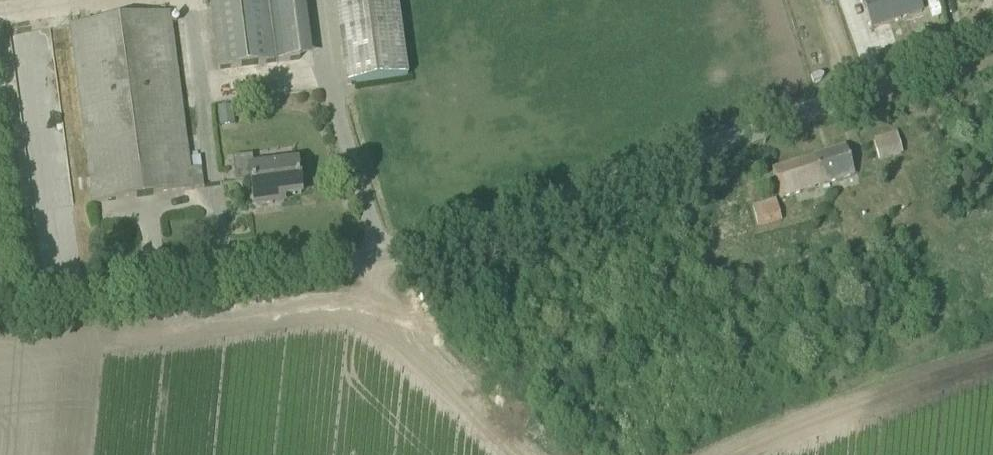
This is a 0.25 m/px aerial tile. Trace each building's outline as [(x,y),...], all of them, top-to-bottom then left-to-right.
[(277,62),(269,0),(210,0),(219,70),(277,62)] [(872,29),(901,19),(899,15),(905,13),(906,17),(922,11),(918,0),(862,0),(872,29)] [(71,27),(94,203),(192,190),(169,14),(71,27)] [(348,86),(355,85),(408,78),(405,57),(345,65),(348,86)] [(228,124),(228,105),(216,106),(216,124),(228,124)] [(874,141),(880,160),(880,162),(903,155),(897,134),(874,141)] [(855,176),(846,147),(772,170),(781,199),(855,176)] [(29,168),(31,200),(67,198),(65,156),(48,157),(49,167),(29,168)] [(297,163),(255,168),(254,168),(252,157),(232,160),(234,176),(240,175),(241,183),(252,182),(255,206),(273,204),(272,198),(301,195),(297,163)] [(753,206),(759,228),(782,222),(776,199),(753,206)]
